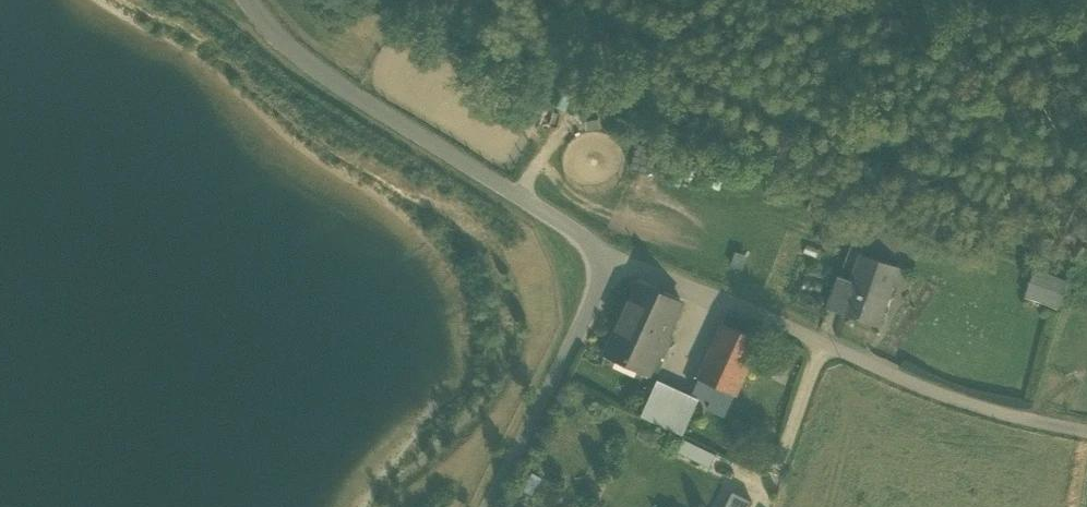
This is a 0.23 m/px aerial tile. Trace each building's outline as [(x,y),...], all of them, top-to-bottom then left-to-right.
[(862,252),(857,269),(880,274),(883,264),(890,266),(891,260),(862,252)] [(857,269),(854,283),(883,290),(890,266),(883,264),(880,274),(857,269)] [(1068,284),(1034,276),(1024,303),(1058,315),(1068,284)] [(828,305),(846,310),(854,283),(837,278),(828,305)] [(607,351),(651,372),(659,353),(664,355),(672,338),(667,336),(682,303),(638,283),(607,351)] [(876,318),(883,290),(854,283),(846,310),(876,318)] [(699,379),(735,395),(760,339),(724,323),(699,379)] [(775,364),(789,371),(798,353),(784,346),(775,364)] [(648,377),(651,372),(607,351),(604,356),(648,377)] [(693,392),(729,409),(735,395),(699,379),(693,392)] [(685,456),(692,443),(684,439),(677,451),(685,456)] [(685,456),(710,468),(716,454),(692,443),(685,456)] [(752,502),(733,492),(725,506),(750,506),(752,502)]
